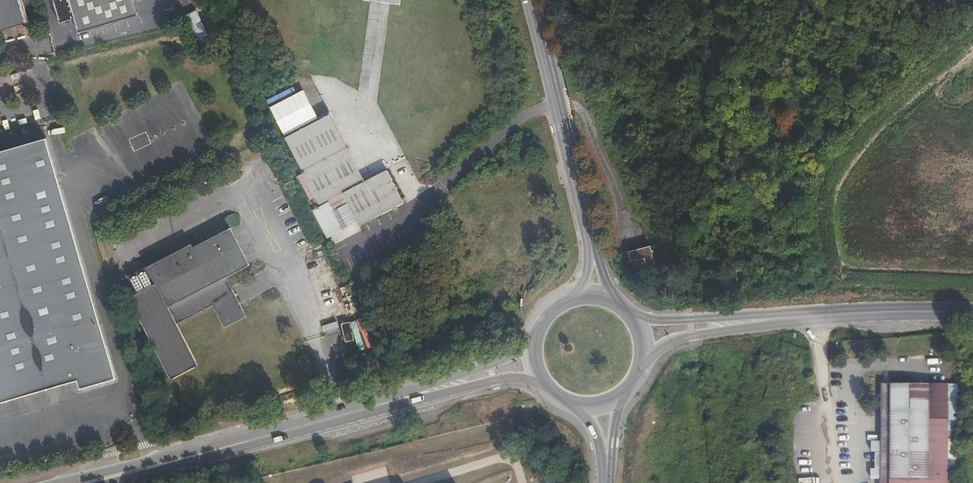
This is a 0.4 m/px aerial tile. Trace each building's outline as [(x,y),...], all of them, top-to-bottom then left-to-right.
[(29,21),(23,0),(0,0),(0,31),(29,21)] [(60,23),(74,18),(79,32),(138,15),(133,0),(53,0),(60,23)] [(195,9),(184,14),(202,48),(213,42),(195,9)] [(303,172),(320,204),(320,205),(343,193),(360,226),(404,204),(387,171),(364,182),(329,114),(285,137),(303,172)] [(66,375),(68,383),(77,380),(80,389),(117,378),(47,136),(0,149),(0,394),(66,375)] [(316,205),(320,204),(303,172),(296,175),(309,200),(312,199),(316,205)] [(128,297),(170,378),(198,364),(177,323),(213,304),(224,328),(246,316),(226,277),(249,265),(229,228),(192,247),(191,243),(146,266),(155,283),(128,297)] [(650,247),(628,253),(631,263),(644,260),(646,268),(655,265),(650,247)] [(349,322),(341,325),(345,342),(354,340),(349,322)] [(68,383),(66,375),(0,394),(0,402),(68,383)] [(951,383),(887,380),(886,408),(884,408),(883,438),(873,438),(873,448),(877,448),(876,465),(872,465),(872,475),(883,475),(883,482),(948,482),(951,383)]
